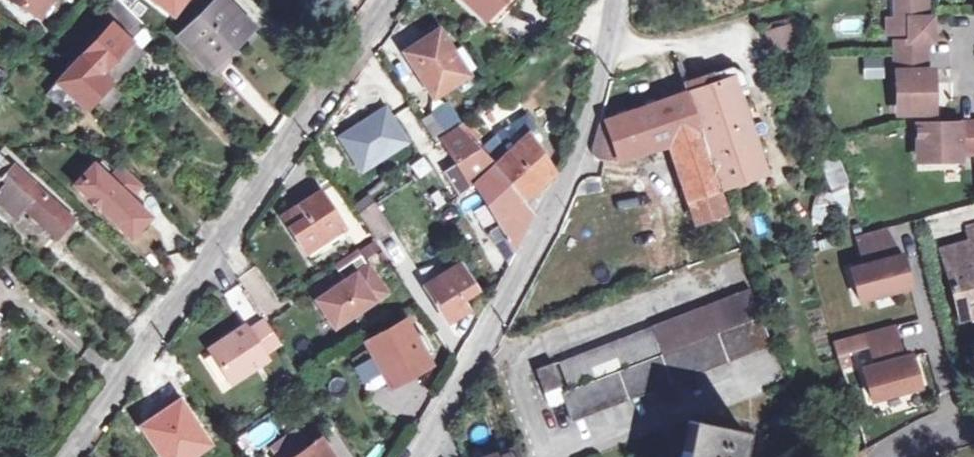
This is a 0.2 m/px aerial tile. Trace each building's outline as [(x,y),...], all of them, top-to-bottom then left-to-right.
[(42,16),(53,0),(17,0),(42,16)] [(76,96),(88,107),(142,51),(132,40),(148,24),(123,0),(114,0),(102,13),(113,23),(75,63),(72,59),(66,65),(69,69),(58,80),(76,96)] [(175,13),(185,0),(157,0),(175,13)] [(210,65),(250,26),(224,0),(218,0),(182,36),(210,65)] [(504,0),(465,0),(486,19),(504,0)] [(486,19),(494,26),(514,4),(509,0),(504,0),(486,19)] [(918,20),(918,0),(887,0),(887,21),(878,21),(879,37),(901,36),(911,36),(911,20),(918,20)] [(771,28),(775,42),(801,35),(796,20),(771,28)] [(901,36),(902,43),(919,43),(925,43),(924,20),(918,20),(911,20),(911,36),(901,36)] [(439,29),(429,36),(432,42),(443,34),(439,29)] [(432,42),(429,36),(406,51),(436,96),(469,74),(443,34),(432,42)] [(801,35),(775,42),(778,54),(805,47),(801,35)] [(919,43),(902,43),(887,44),(888,89),(896,89),(897,118),(928,117),(927,87),(919,87),(919,43)] [(881,57),(862,58),(863,79),(882,77),(881,57)] [(686,91),(732,74),(739,94),(747,92),(740,72),(730,67),(683,83),(686,91)] [(689,200),(719,190),(718,188),(766,171),(739,94),(732,74),(686,91),(599,122),(591,148),(593,154),(596,157),(617,161),(670,144),(689,200)] [(76,96),(58,80),(47,92),(65,108),(76,96)] [(527,103),(545,130),(556,123),(538,95),(527,103)] [(386,108),(339,137),(361,172),(408,143),(386,108)] [(435,138),(436,137),(448,130),(436,109),(423,117),(435,138)] [(471,117),(460,128),(479,148),(483,143),(477,135),(483,129),(471,117)] [(957,125),(957,132),(943,133),(943,125),(914,126),(914,157),(943,156),(943,165),(959,164),(958,156),(973,156),(973,125),(957,125)] [(479,148),(460,128),(442,138),(474,186),(478,182),(501,222),(499,224),(506,236),(496,242),(510,263),(534,214),(523,201),(556,172),(531,134),(525,140),(521,136),(515,142),(518,146),(514,150),(510,146),(502,153),(506,157),(496,165),(479,148)] [(0,151),(0,198),(15,213),(23,203),(57,236),(73,218),(1,150),(0,151)] [(94,163),(76,181),(91,195),(98,195),(98,202),(130,232),(144,218),(144,211),(136,203),(128,196),(132,192),(142,182),(122,163),(108,177),(94,163)] [(575,194),(587,192),(601,190),(600,176),(593,176),(588,177),(584,180),(578,185),(575,194)] [(719,190),(689,200),(696,222),(726,213),(719,190)] [(140,199),(132,192),(128,196),(136,203),(140,199)] [(300,205),(307,215),(302,218),(296,208),(282,216),(308,257),(347,232),(321,192),(300,205)] [(638,207),(644,237),(667,233),(661,203),(638,207)] [(860,300),(877,295),(876,291),(893,286),(894,291),(911,286),(902,254),(892,257),(885,227),(857,234),(865,264),(851,268),(860,300)] [(973,241),(973,228),(966,230),(969,242),(973,241)] [(347,232),(308,257),(313,265),(352,241),(347,232)] [(969,242),(943,249),(958,309),(973,305),(973,241),(969,242)] [(135,258),(147,271),(160,260),(149,247),(135,258)] [(386,294),(357,251),(335,265),(346,282),(318,301),(335,327),(386,294)] [(425,288),(447,324),(469,310),(463,299),(478,290),(462,265),(425,288)] [(876,291),(877,295),(894,291),(893,286),(876,291)] [(558,361),(568,389),(562,391),(572,419),(772,344),(749,287),(558,361)] [(973,314),(973,305),(958,309),(961,318),(973,314)] [(280,340),(265,317),(248,328),(245,323),(209,346),(231,381),(267,357),(264,351),(280,340)] [(388,380),(391,386),(431,365),(425,354),(414,332),(407,319),(367,341),(371,347),(377,359),(388,380)] [(872,400),(888,395),(887,391),(904,386),(905,391),(920,387),(912,356),(908,357),(899,359),(897,352),(906,349),(899,323),(867,332),(870,341),(876,365),(864,369),(872,400)] [(414,332),(425,354),(432,350),(421,328),(414,332)] [(837,351),(870,341),(867,332),(834,341),(837,351)] [(377,359),(371,347),(352,357),(359,369),(377,359)] [(897,352),(899,359),(908,357),(906,349),(897,352)] [(377,359),(359,369),(370,389),(388,380),(377,359)] [(536,366),(544,390),(561,383),(552,360),(536,366)] [(887,391),(888,395),(905,391),(904,386),(887,391)] [(182,396),(138,429),(158,456),(201,456),(217,446),(182,396)] [(743,434),(689,421),(682,456),(738,456),(743,434)] [(297,431),(272,448),(278,456),(295,456),(309,447),(297,431)] [(321,439),(309,447),(295,456),(333,456),(321,439)]
